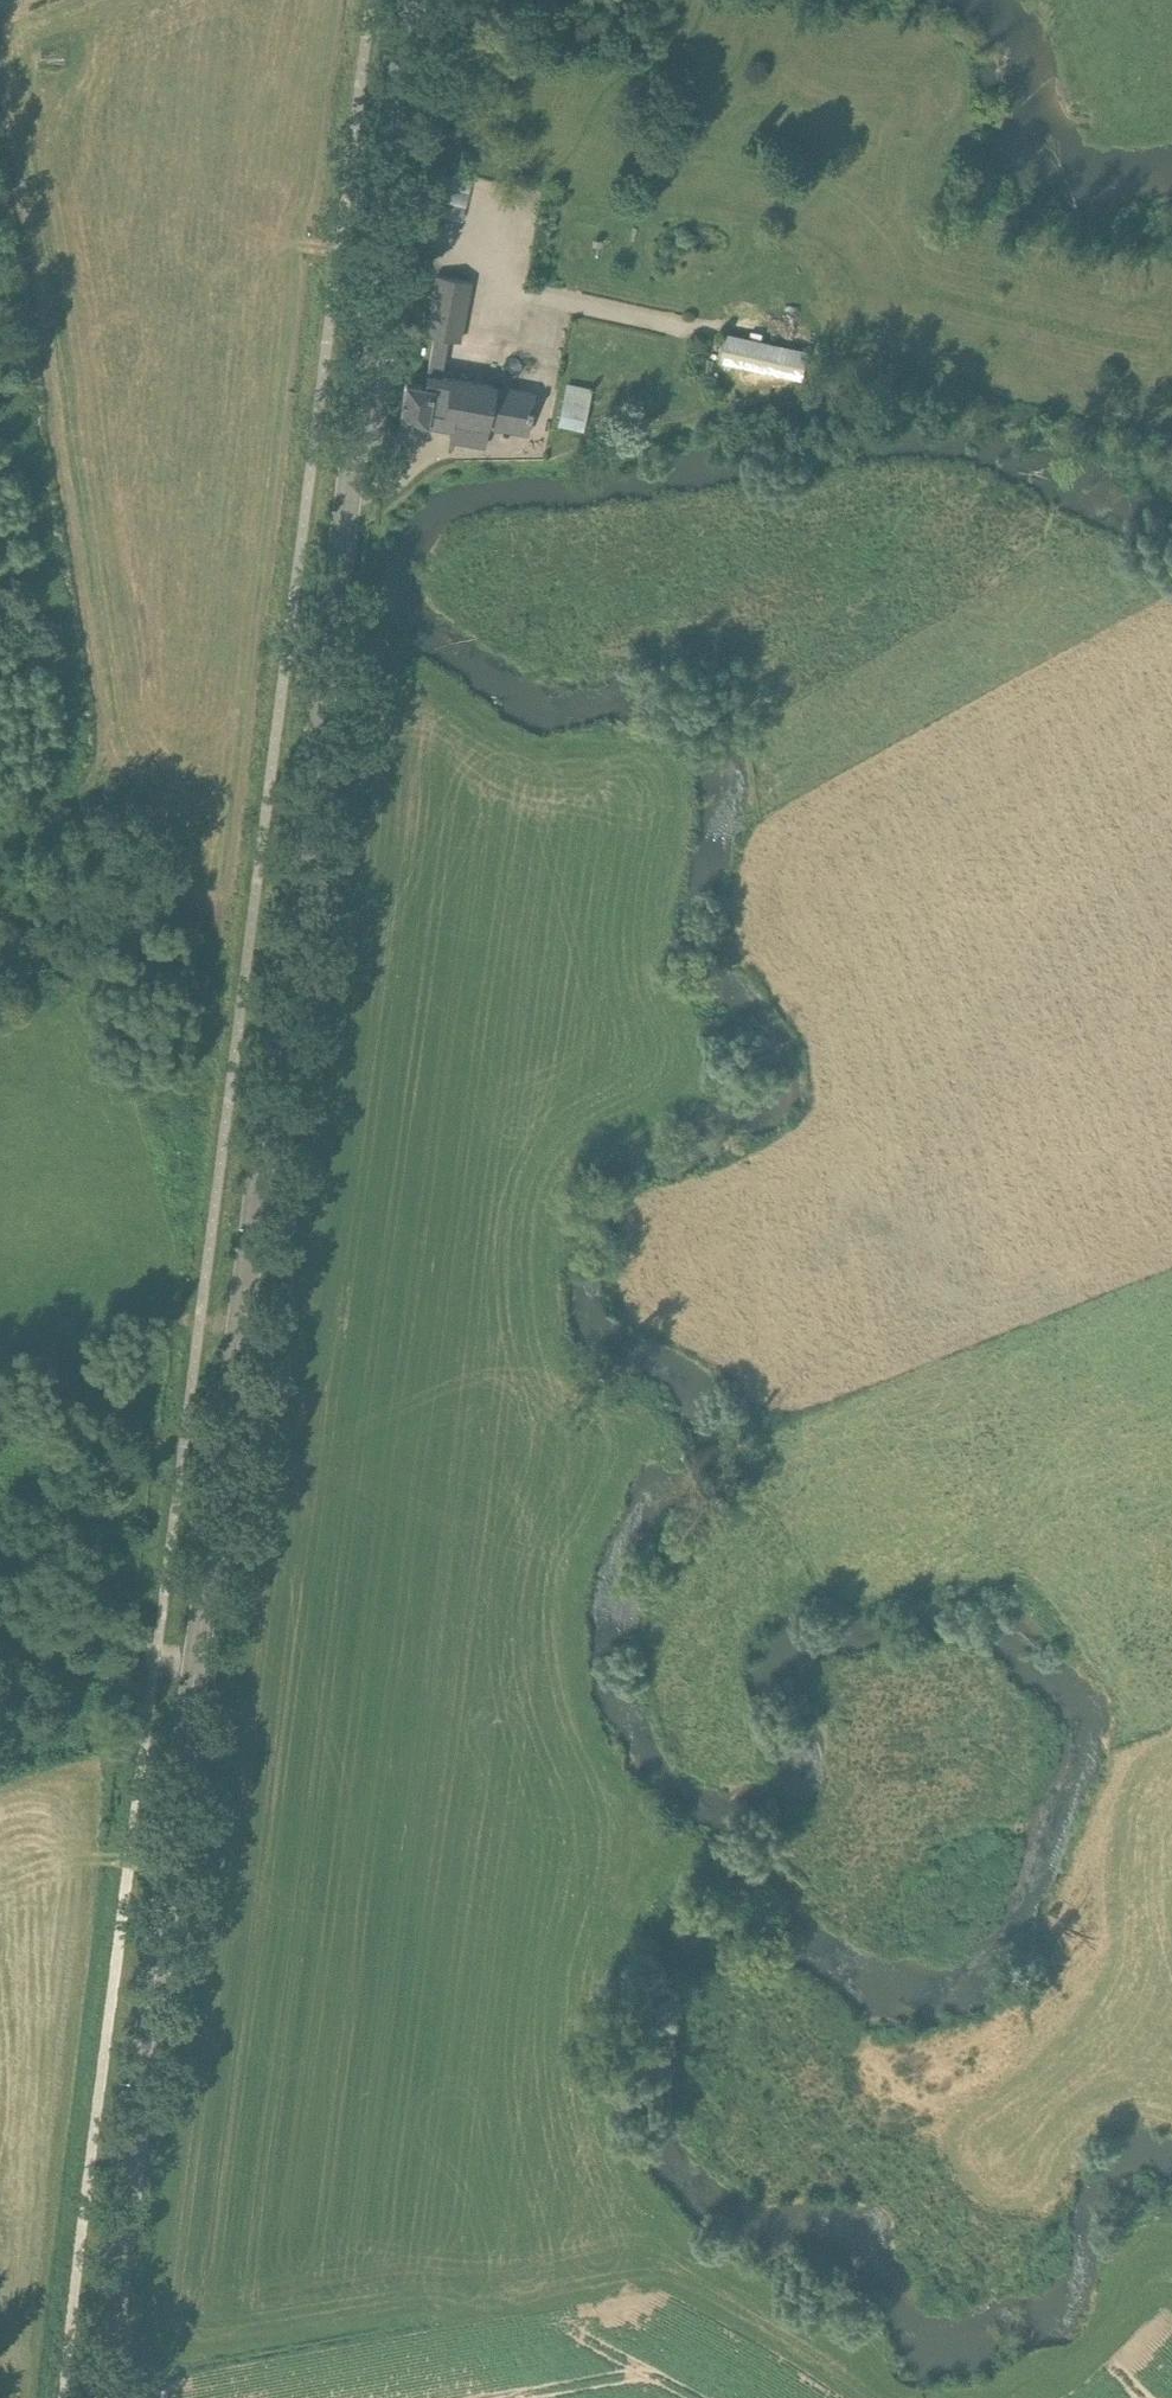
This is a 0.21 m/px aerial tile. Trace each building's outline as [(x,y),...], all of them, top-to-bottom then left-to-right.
[(443,213),(466,215),(470,176),(447,174),(443,213)] [(436,275),(425,334),(459,340),(469,281),(436,275)] [(534,439),(543,399),(427,375),(425,387),(406,383),(400,418),(453,428),(451,441),(487,448),(491,430),(534,439)] [(593,389),(567,383),(558,426),(584,432),(593,389)]
